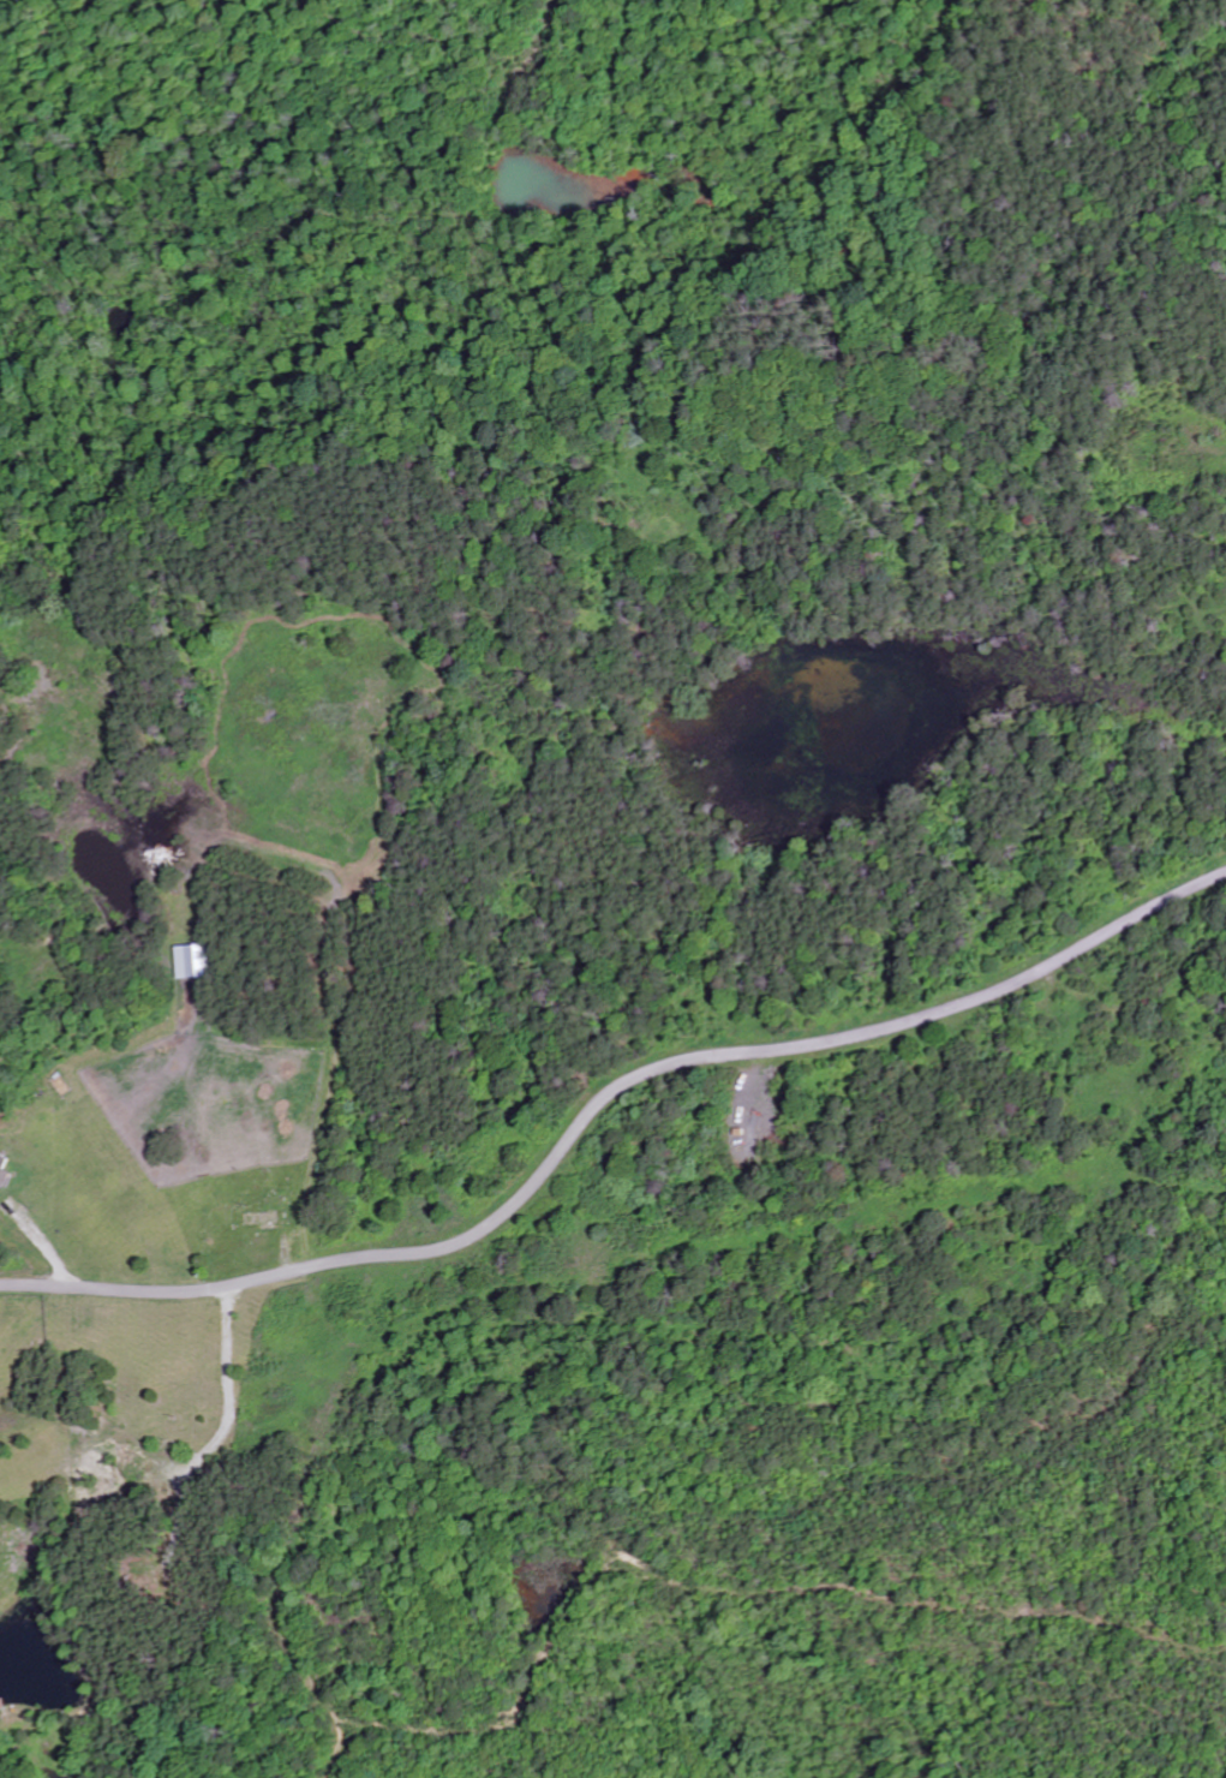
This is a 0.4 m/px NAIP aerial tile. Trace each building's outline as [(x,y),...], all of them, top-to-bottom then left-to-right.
[(164,949),(166,980),(196,979),(195,947),(164,949)] [(265,1233),(279,1233),(278,1215),(245,1216),(246,1227),(265,1227),(265,1233)]
